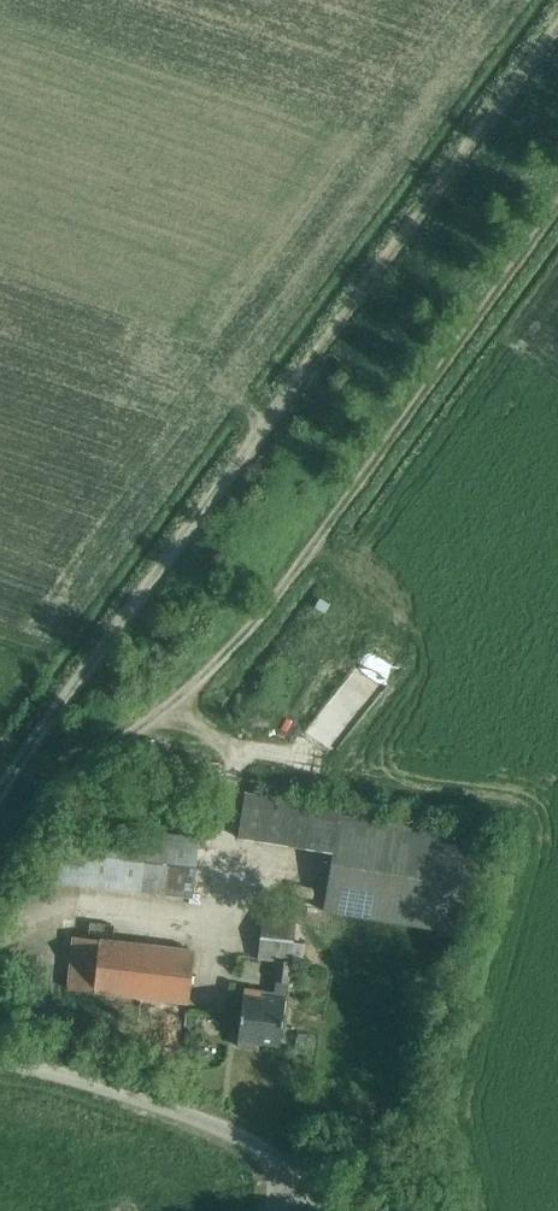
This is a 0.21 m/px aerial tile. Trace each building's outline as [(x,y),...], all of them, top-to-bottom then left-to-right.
[(482,839),(339,816),(324,910),(466,934),(482,839)] [(177,829),(174,888),(201,890),(204,830),(177,829)] [(293,945),(295,921),(263,917),(258,959),(278,962),(274,993),(244,989),(237,1047),(255,1049),(256,1045),(280,1048),(291,963),(291,962),(293,945)] [(187,1004),(193,950),(75,936),(68,991),(187,1004)] [(293,945),(291,962),(304,963),(306,947),(293,945)]
